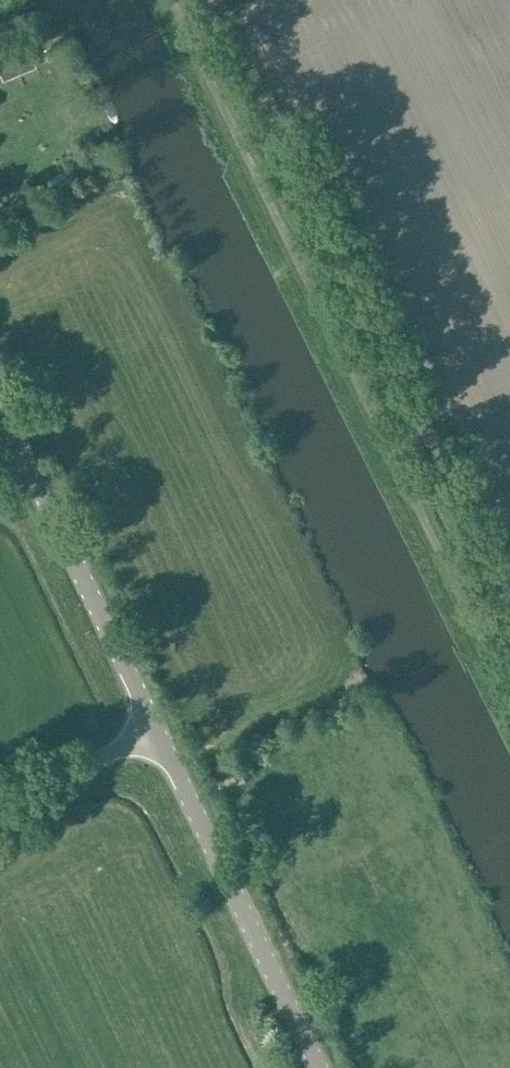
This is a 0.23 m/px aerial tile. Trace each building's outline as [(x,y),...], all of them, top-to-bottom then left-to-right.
[(24,36),(0,47),(0,69),(5,80),(37,67),(24,36)]
